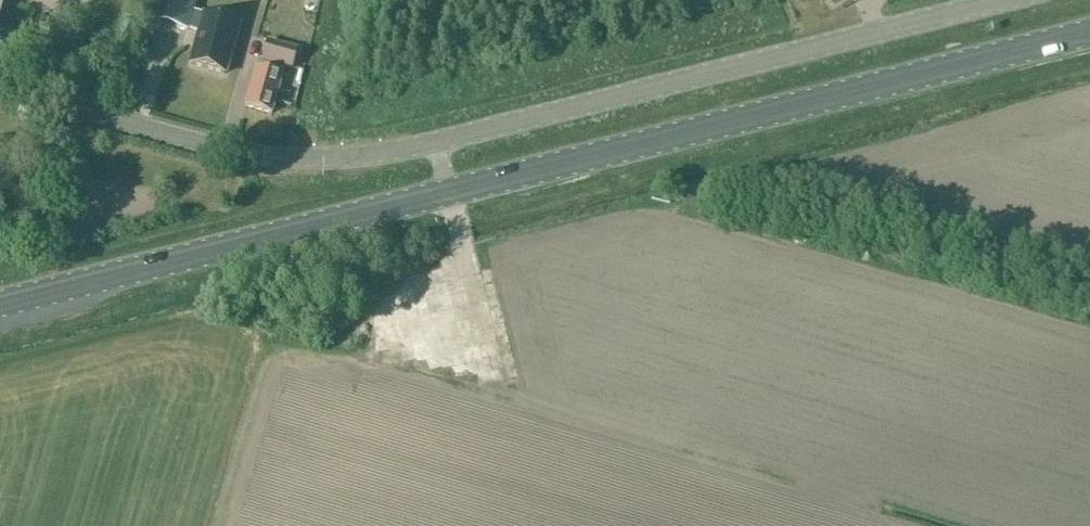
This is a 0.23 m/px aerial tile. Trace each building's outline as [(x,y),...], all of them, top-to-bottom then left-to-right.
[(2,35),(10,6),(12,6),(14,0),(0,0),(0,35),(2,35)] [(149,20),(199,34),(191,65),(224,74),(238,24),(192,11),(195,0),(155,0),(149,20)] [(298,49),(266,40),(260,61),(265,63),(263,70),(254,68),(243,106),(273,114),(284,75),(282,74),(284,68),(292,70),(298,49)]
